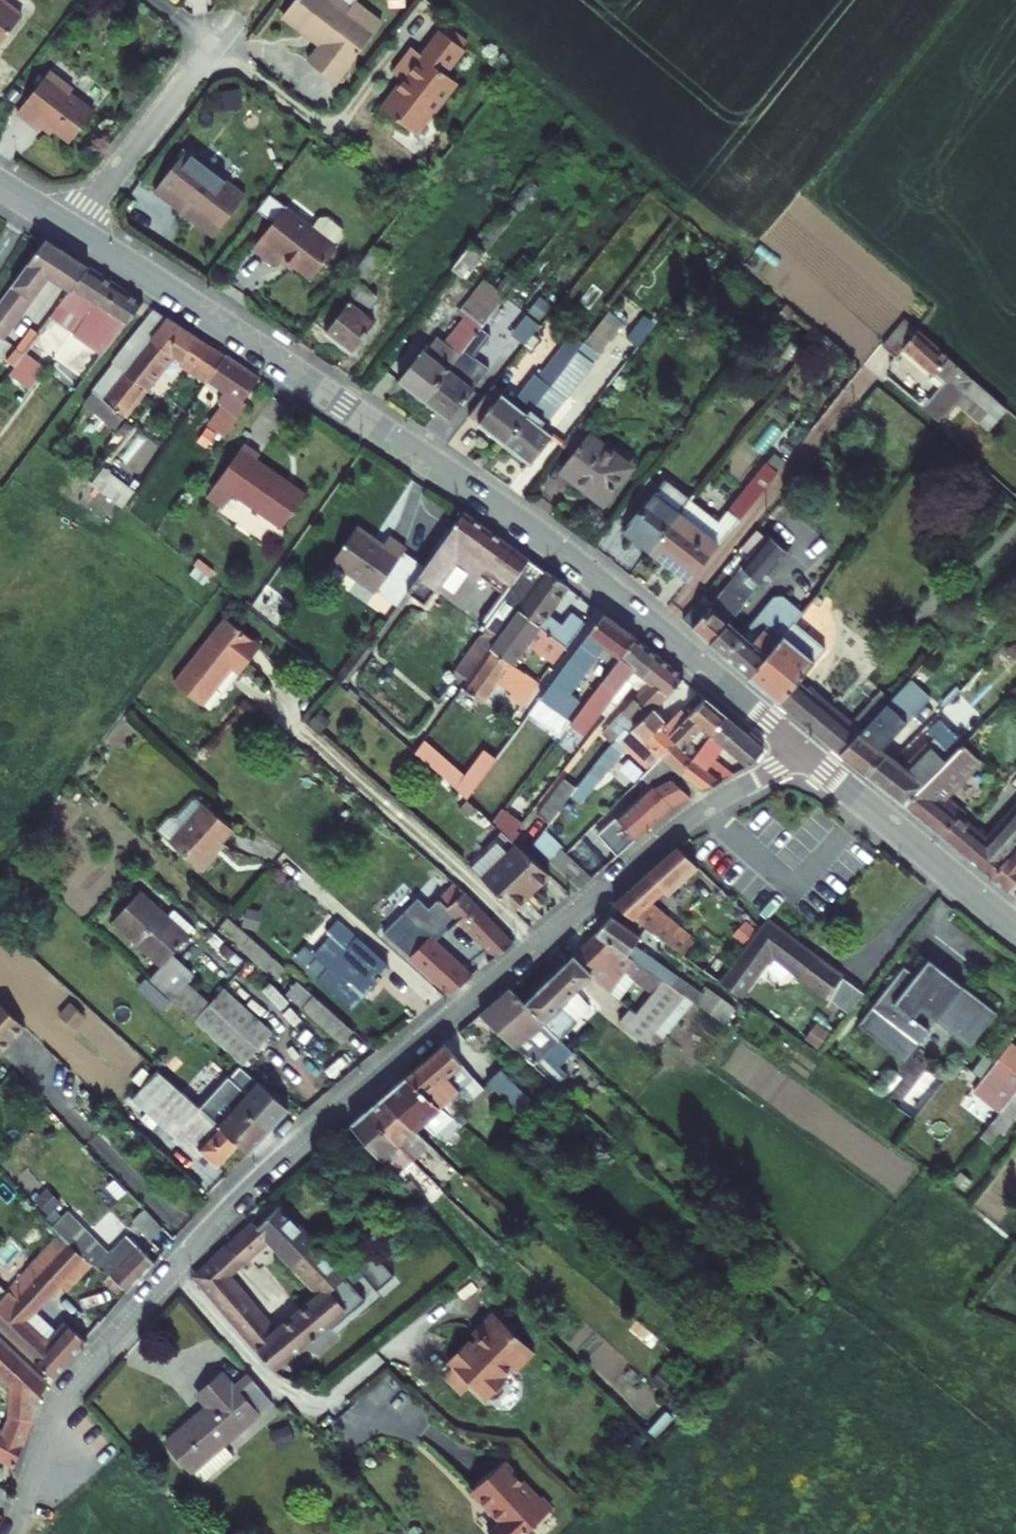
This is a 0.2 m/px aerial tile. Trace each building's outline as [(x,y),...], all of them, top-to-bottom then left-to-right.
[(5,49),(31,14),(12,0),(0,0),(0,45),(5,49)] [(333,88),(380,27),(354,7),(347,16),(338,9),(346,0),(300,0),(282,23),(305,41),(308,36),(324,48),(308,70),(333,88)] [(444,29),(422,58),(411,51),(392,77),(402,85),(380,114),(414,139),(455,85),(446,78),(469,47),(444,29)] [(57,75),(24,118),(45,135),(50,128),(76,148),(101,116),(78,98),(81,93),(57,75)] [(190,153),(158,195),(218,241),(250,199),(190,153)] [(339,247),(289,207),(255,250),(277,268),(285,258),(312,280),(339,247)] [(5,339),(49,280),(70,295),(89,270),(45,241),(0,301),(0,346),(5,339)] [(486,253),(473,243),(454,268),(467,278),(486,253)] [(373,246),(314,326),(349,353),(373,321),(361,312),(379,289),(369,281),(388,257),(373,246)] [(70,295),(51,320),(76,339),(104,301),(108,305),(119,290),(89,270),(70,295)] [(420,407),(479,331),(505,297),(481,278),(455,311),(463,317),(440,346),(435,342),(423,358),(419,355),(394,387),(420,407)] [(104,301),(76,339),(102,357),(142,305),(119,290),(108,305),(104,301)] [(909,310),(891,332),(904,344),(908,340),(922,322),(909,310)] [(150,340),(165,320),(151,311),(136,331),(150,340)] [(500,351),(512,360),(537,327),(525,319),(500,351)] [(171,355),(178,361),(194,340),(165,320),(150,340),(171,355)] [(982,374),(922,322),(908,340),(953,379),(929,407),(942,420),(982,374)] [(171,355),(150,340),(136,331),(112,364),(116,367),(146,389),(171,355)] [(491,340),(479,331),(420,407),(445,427),(470,395),(462,389),(474,373),(469,368),(491,340)] [(194,340),(178,361),(192,371),(208,350),(194,340)] [(462,423),(498,451),(564,367),(578,350),(566,340),(533,383),(529,380),(507,410),(486,393),(462,423)] [(208,380),(223,360),(208,350),(192,371),(208,380)] [(9,376),(34,395),(50,374),(25,355),(9,376)] [(241,400),(255,382),(223,360),(208,380),(230,395),(206,429),(219,439),(246,404),(241,400)] [(146,389),(116,367),(96,393),(126,415),(146,389)] [(579,379),(564,367),(498,451),(523,471),(547,439),(544,437),(567,408),(561,403),(579,379)] [(117,428),(126,415),(96,393),(92,390),(83,403),(117,428)] [(586,436),(574,427),(557,449),(568,458),(556,473),(581,493),(608,459),(584,439),(586,436)] [(252,457),(237,446),(199,497),(214,508),(224,495),(271,531),(298,495),(250,459),(252,457)] [(626,472),(608,459),(581,493),(598,507),(626,472)] [(115,507),(128,488),(98,464),(84,481),(115,507)] [(685,507),(651,550),(690,581),(776,476),(762,465),(708,532),(705,530),(716,516),(693,498),(685,507)] [(685,507),(693,498),(666,477),(625,529),(651,550),(685,507)] [(464,550),(528,597),(531,592),(543,576),(456,514),(406,585),(428,600),(464,550)] [(705,530),(708,532),(719,518),(716,516),(705,530)] [(739,564),(756,578),(783,544),(765,530),(762,534),(756,528),(754,531),(760,536),(748,552),(739,564)] [(376,548),(349,529),(323,564),(368,596),(399,552),(382,540),(376,548)] [(760,536),(754,531),(741,546),(748,552),(760,536)] [(737,603),(756,578),(739,564),(719,588),(737,603)] [(543,576),(531,592),(551,608),(564,590),(544,574),(543,576)] [(722,622),(737,603),(719,588),(689,624),(708,640),(722,622)] [(528,597),(517,612),(567,648),(580,630),(564,618),(561,623),(548,613),(551,608),(531,592),(528,597)] [(793,622),(797,617),(793,613),(787,620),(769,606),(762,607),(738,634),(722,622),(708,640),(749,675),(793,622)] [(517,612),(502,632),(523,647),(526,642),(556,663),(567,648),(517,612)] [(568,613),(564,618),(580,630),(584,624),(568,613)] [(599,655),(616,667),(632,645),(598,619),(536,705),(562,725),(583,695),(574,689),(599,655)] [(258,649),(222,620),(169,685),(199,709),(230,670),(237,676),(258,649)] [(835,748),(850,730),(794,682),(823,648),(793,622),(749,675),(835,748)] [(523,647),(502,632),(492,646),(487,652),(508,668),(523,647)] [(653,661),(632,645),(616,667),(570,730),(583,739),(616,698),(620,701),(637,681),(653,661)] [(508,668),(487,652),(474,671),(495,686),(508,668)] [(680,682),(653,661),(637,681),(645,686),(613,724),(624,733),(618,740),(624,745),(630,738),(646,720),(680,682)] [(508,668),(495,686),(509,697),(523,680),(508,668)] [(474,671),(460,690),(481,704),(493,687),(495,686),(474,671)] [(957,688),(943,675),(929,689),(943,703),(957,688)] [(901,684),(921,703),(928,696),(908,677),(901,684)] [(536,690),(523,680),(509,697),(523,707),(536,690)] [(872,779),(889,760),(878,750),(921,703),(901,684),(855,733),(850,730),(835,748),(872,779)] [(493,687),(508,698),(509,697),(495,686),(493,687)] [(523,707),(509,697),(508,698),(503,705),(516,715),(523,707)] [(684,757),(720,720),(700,702),(674,727),(664,737),(676,750),(659,766),(644,780),(638,786),(642,791),(589,839),(611,859),(659,815),(681,801),(713,786),(702,775),(684,757)] [(536,705),(525,721),(551,740),(562,725),(536,705)] [(658,732),(646,720),(630,738),(624,745),(618,740),(613,746),(611,747),(644,780),(659,766),(676,750),(664,737),(674,727),(669,722),(658,732)] [(711,766),(722,756),(740,737),(720,720),(684,757),(702,775),(711,766)] [(889,760),(872,779),(902,804),(961,744),(947,730),(936,741),(930,735),(897,767),(889,760)] [(722,756),(740,773),(759,753),(740,737),(722,756)] [(986,839),(941,801),(982,759),(964,741),(961,744),(902,804),(987,877),(1015,842),(1015,802),(986,839)] [(464,804),(493,764),(480,755),(452,793),(464,804)] [(711,766),(702,775),(713,786),(726,780),(711,766)] [(632,793),(636,788),(626,776),(621,781),(632,793)] [(546,828),(573,792),(561,783),(534,819),(546,828)] [(198,808),(163,848),(195,876),(212,857),(208,854),(227,833),(198,808)] [(543,882),(522,860),(509,847),(498,835),(459,876),(507,919),(543,882)] [(559,862),(537,839),(528,852),(548,872),(554,866),(559,862)] [(1007,893),(1015,882),(1015,842),(987,877),(1007,893)] [(679,847),(674,851),(686,864),(690,860),(679,847)] [(724,894),(689,937),(672,925),(676,919),(662,909),(660,912),(646,902),(686,864),(674,851),(613,902),(698,964),(720,937),(742,910),(724,894)] [(582,885),(559,862),(554,866),(577,890),(582,885)] [(554,866),(548,872),(571,895),(577,890),(554,866)] [(509,946),(445,890),(420,918),(435,931),(444,921),(490,962),(509,946)] [(119,903),(169,948),(187,927),(165,908),(158,916),(130,891),(119,903)] [(264,1032),(215,989),(201,1005),(178,986),(187,976),(162,955),(169,948),(119,903),(103,921),(153,965),(143,976),(238,1061),(264,1032)] [(592,932),(659,980),(661,983),(670,973),(639,950),(635,955),(627,950),(638,936),(609,915),(592,932)] [(735,950),(714,975),(739,993),(771,950),(828,994),(843,974),(763,915),(735,950)] [(384,969),(331,923),(321,934),(325,937),(309,955),(325,970),(315,982),(348,1010),(384,969)] [(69,992),(0,926),(0,952),(5,946),(18,958),(13,964),(33,983),(22,995),(30,1002),(21,1012),(35,1026),(36,1025),(27,1016),(42,1000),(52,1009),(69,992)] [(397,951),(447,995),(469,978),(415,931),(397,951)] [(565,959),(586,975),(595,966),(640,1001),(659,980),(592,932),(565,959)] [(720,937),(698,964),(714,975),(735,950),(720,937)] [(277,971),(243,941),(233,953),(267,983),(277,971)] [(908,964),(860,1021),(906,1059),(931,1028),(916,1016),(924,1007),(971,1047),(999,1013),(932,957),(919,973),(908,964)] [(539,1022),(558,1040),(576,1022),(557,1003),(586,975),(565,959),(519,1004),(539,1022)] [(703,996),(670,973),(661,983),(679,996),(721,1024),(732,1009),(707,991),(703,996)] [(640,1001),(621,1023),(641,1040),(679,996),(661,983),(659,980),(640,1001)] [(539,1022),(519,1004),(506,992),(479,1014),(502,1035),(533,1064),(548,1078),(562,1063),(566,1059),(534,1028),(539,1022)] [(333,1020),(308,998),(298,1010),(323,1032),(333,1020)] [(88,1023),(91,1019),(70,1001),(58,1015),(90,1042),(99,1032),(88,1023)] [(0,1008),(0,1052),(22,1028),(0,1008)] [(502,1035),(479,1014),(456,1033),(481,1057),(502,1035)] [(350,1035),(333,1020),(323,1032),(340,1047),(350,1035)] [(444,1043),(402,1080),(437,1109),(475,1075),(444,1043)] [(548,1078),(553,1083),(582,1110),(595,1094),(562,1063),(548,1078)] [(550,1086),(553,1083),(548,1078),(533,1064),(512,1085),(567,1136),(584,1118),(550,1086)] [(1001,1081),(991,1073),(987,1078),(975,1094),(985,1101),(1001,1081)] [(191,1120),(199,1110),(179,1092),(160,1074),(132,1105),(198,1166),(204,1159),(196,1151),(209,1136),(191,1120)] [(1015,1091),(1015,1074),(1002,1092),(1011,1098),(1015,1091)] [(437,1109),(402,1080),(381,1097),(417,1127),(437,1109)] [(236,1106),(266,1134),(280,1119),(250,1091),(236,1106)] [(381,1097),(374,1103),(409,1135),(417,1127),(381,1097)] [(361,1115),(395,1149),(406,1160),(407,1161),(422,1146),(409,1135),(374,1103),(361,1115)] [(208,1104),(201,1112),(237,1146),(247,1155),(266,1134),(236,1106),(223,1119),(208,1104)] [(196,1151),(204,1159),(216,1169),(237,1146),(201,1112),(199,1110),(191,1120),(209,1136),(196,1151)] [(379,1163),(395,1149),(361,1115),(346,1127),(369,1152),(379,1163)] [(355,1164),(369,1152),(346,1127),(333,1138),(355,1164)] [(379,1163),(390,1176),(406,1160),(395,1149),(379,1163)] [(157,1228),(135,1206),(124,1217),(147,1238),(157,1228)] [(123,1297),(151,1267),(155,1263),(127,1236),(110,1254),(69,1212),(54,1227),(62,1235),(87,1261),(123,1297)] [(256,1234),(267,1245),(318,1299),(319,1300),(329,1291),(341,1281),(277,1213),(256,1234)] [(226,1281),(267,1245),(256,1234),(250,1227),(189,1280),(271,1374),(343,1308),(329,1291),(319,1300),(318,1299),(274,1337),(226,1281)] [(0,1299),(0,1339),(48,1385),(81,1348),(63,1331),(45,1349),(23,1327),(87,1261),(62,1235),(0,1298),(0,1299)] [(531,1356),(490,1316),(469,1338),(475,1344),(469,1350),(464,1346),(444,1366),(484,1405),(488,1401),(495,1402),(500,1397),(500,1389),(504,1384),(501,1381),(511,1370),(515,1374),(531,1356)] [(19,1403),(9,1424),(23,1431),(30,1407),(43,1391),(0,1349),(0,1386),(19,1403)] [(219,1450),(268,1407),(249,1385),(235,1398),(219,1379),(195,1400),(205,1412),(164,1447),(199,1487),(228,1462),(219,1450)] [(9,1424),(0,1442),(13,1451),(23,1431),(9,1424)] [(2,1471),(13,1451),(0,1442),(0,1470),(2,1471)] [(462,1491),(493,1524),(482,1533),(517,1533),(542,1511),(494,1461),(462,1491)]
